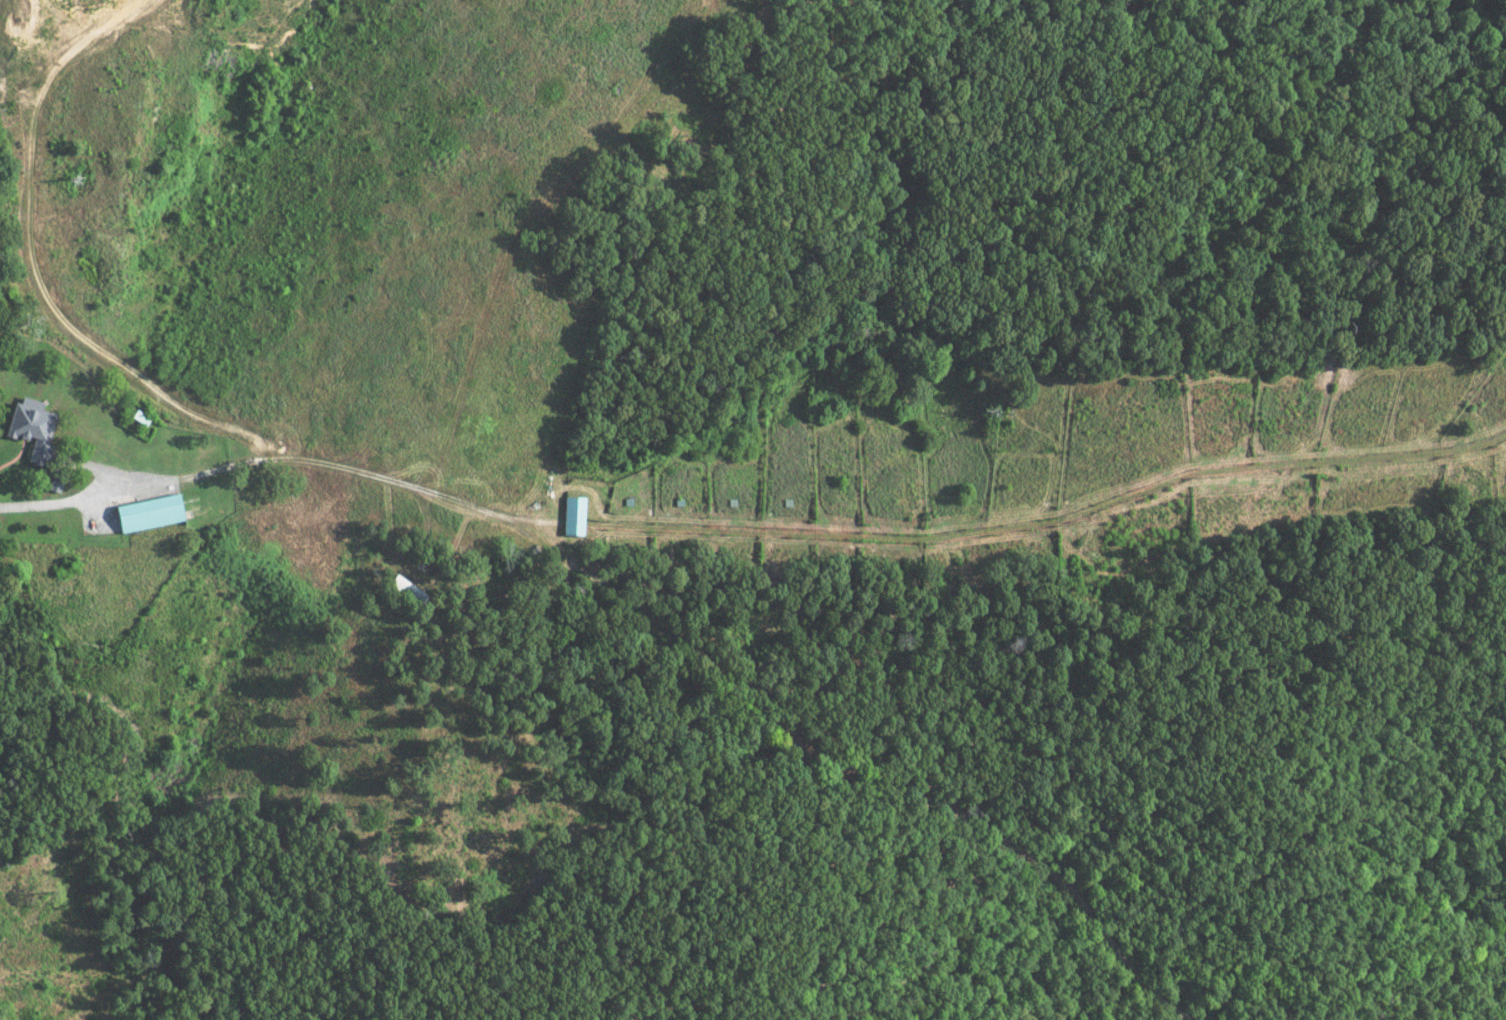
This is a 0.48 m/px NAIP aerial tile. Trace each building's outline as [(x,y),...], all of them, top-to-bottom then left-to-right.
[(10,400),(1,435),(22,441),(23,435),(35,438),(34,441),(46,445),(54,413),(39,409),(41,402),(19,396),(17,402),(10,400)] [(56,493),(64,474),(53,470),(45,488),(56,493)] [(111,506),(116,532),(182,518),(176,492),(111,506)] [(561,496),(560,535),(580,535),(581,496),(561,496)]
